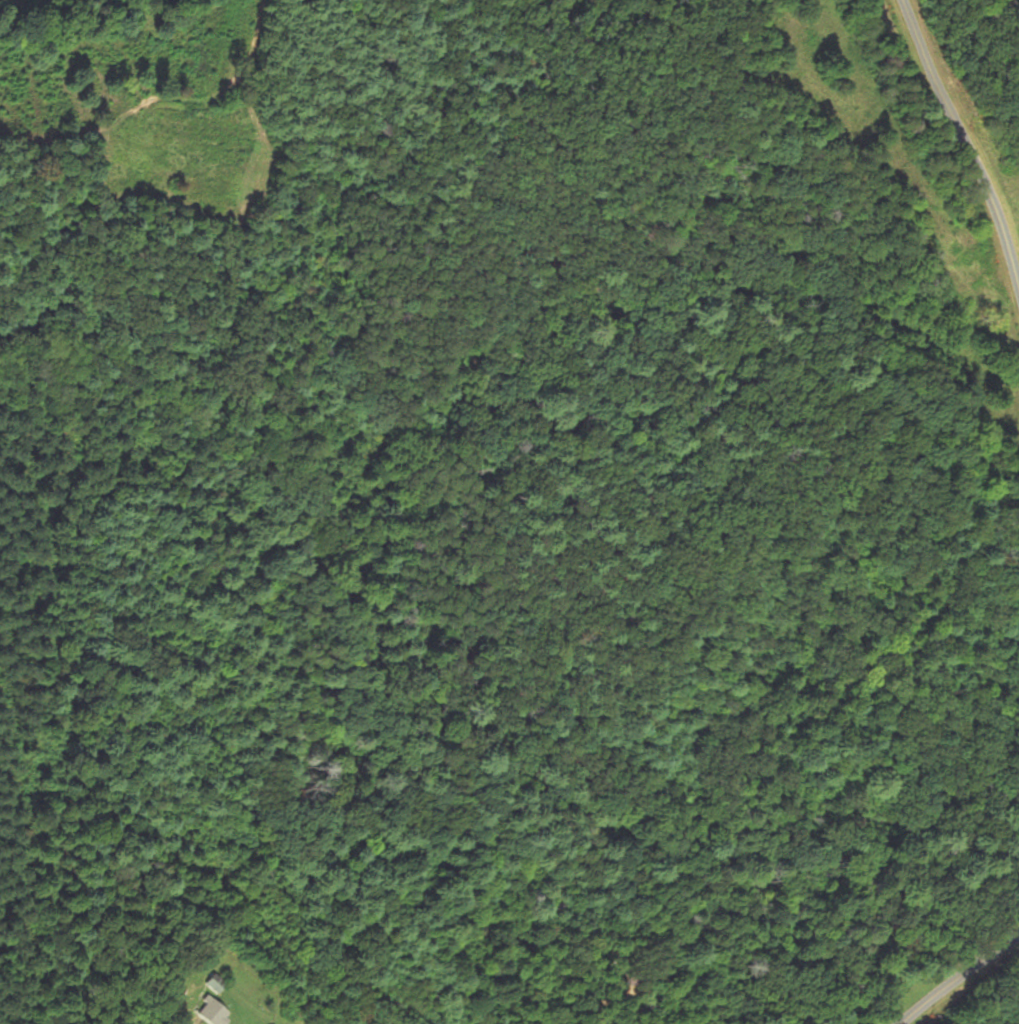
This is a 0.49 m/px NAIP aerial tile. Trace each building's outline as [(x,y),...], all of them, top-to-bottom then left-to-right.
[(207,983),(219,995),(229,985),(217,974),(207,983)]
